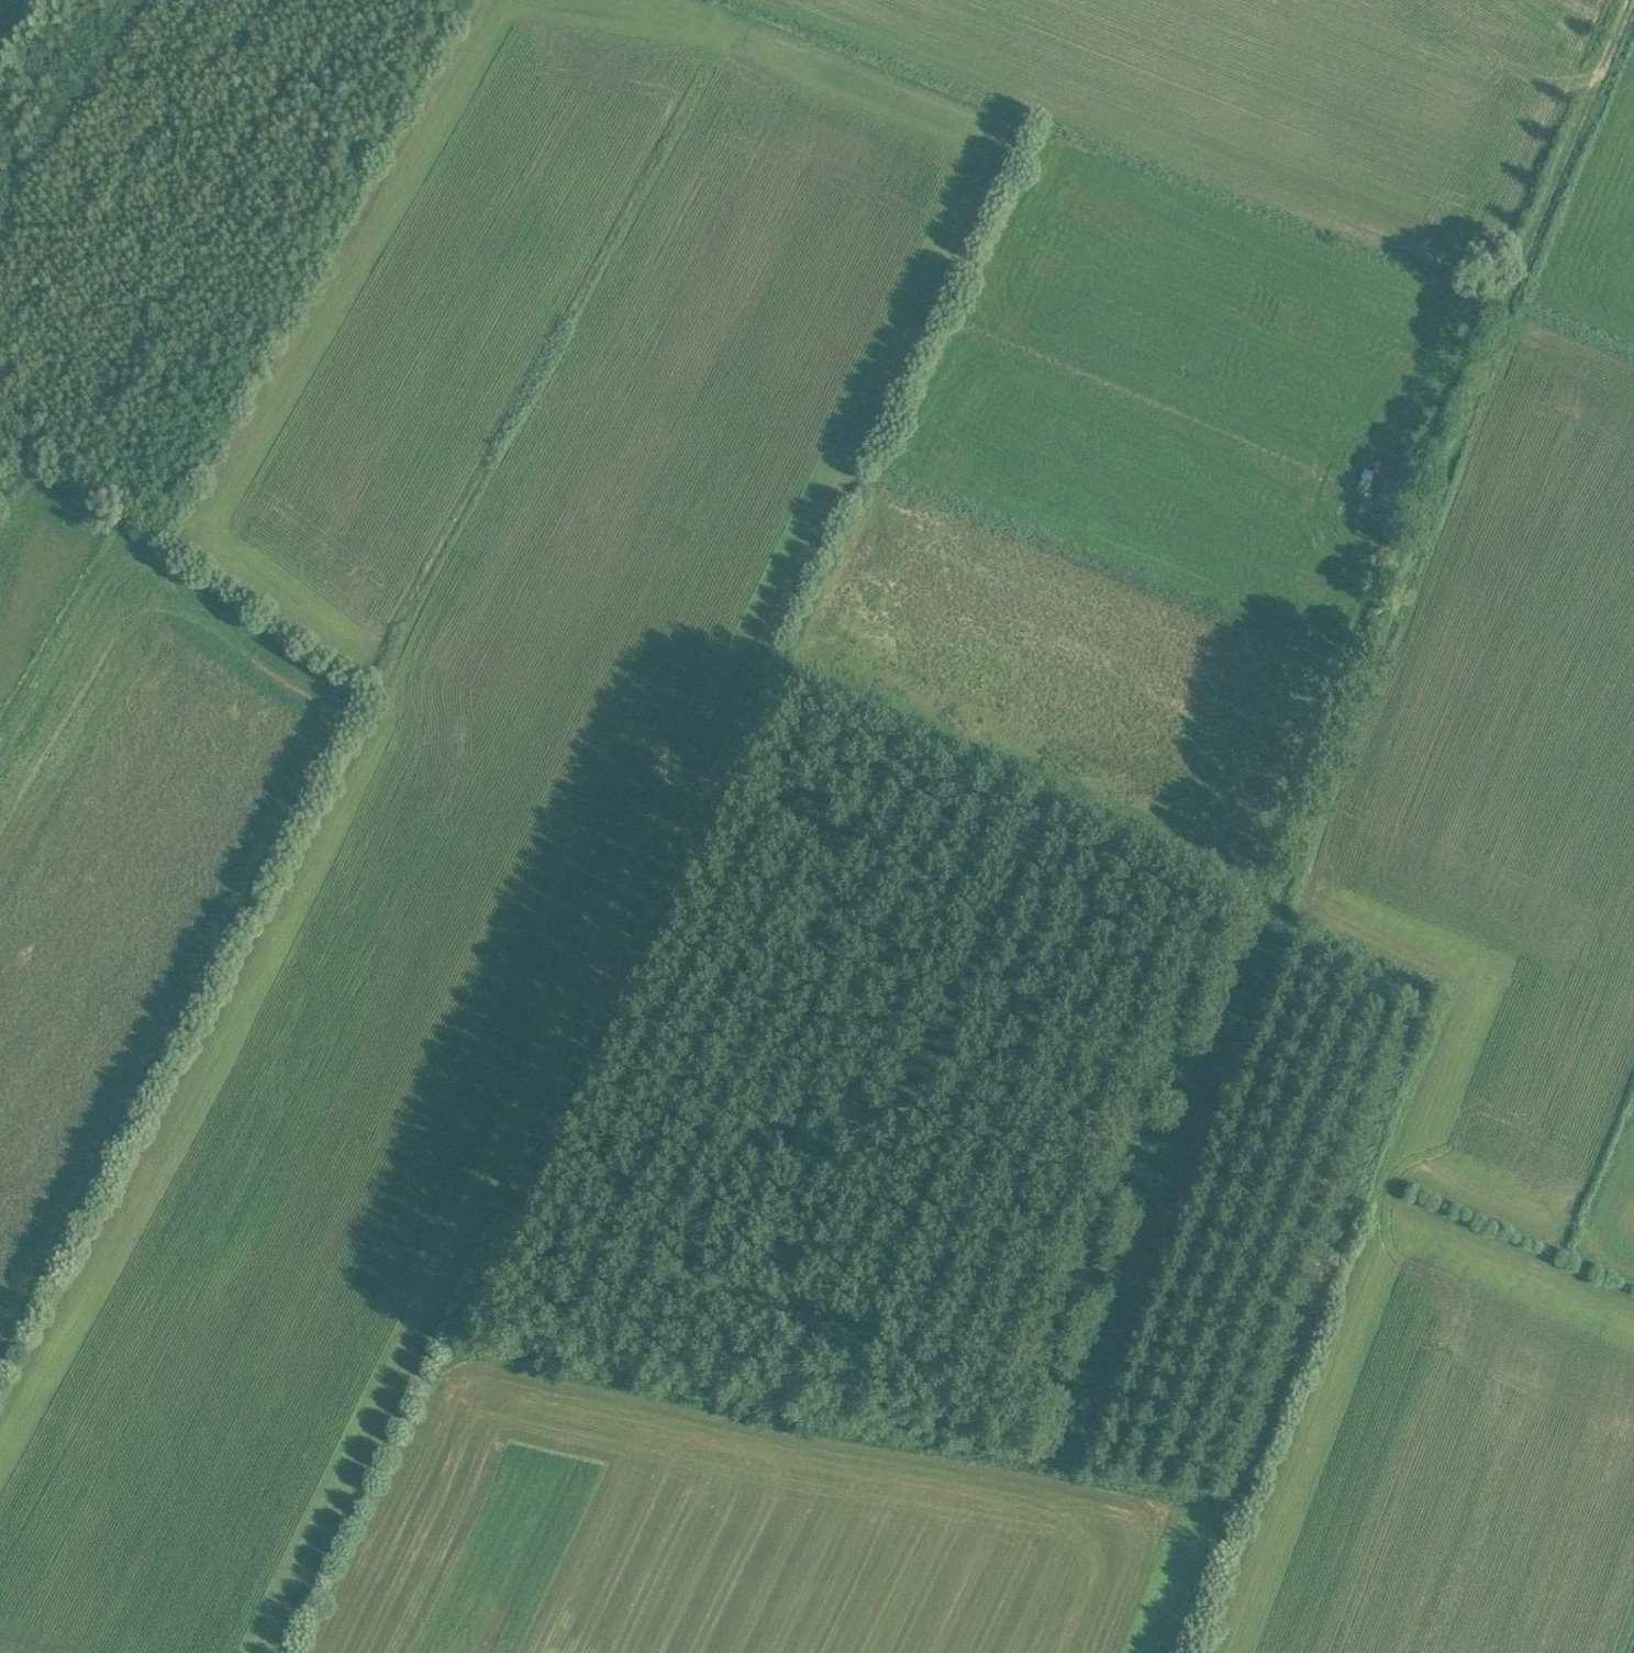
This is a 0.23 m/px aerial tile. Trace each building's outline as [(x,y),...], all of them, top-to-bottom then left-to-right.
[(1386,480),(1370,520),(1386,526),(1401,486),(1386,480)]
